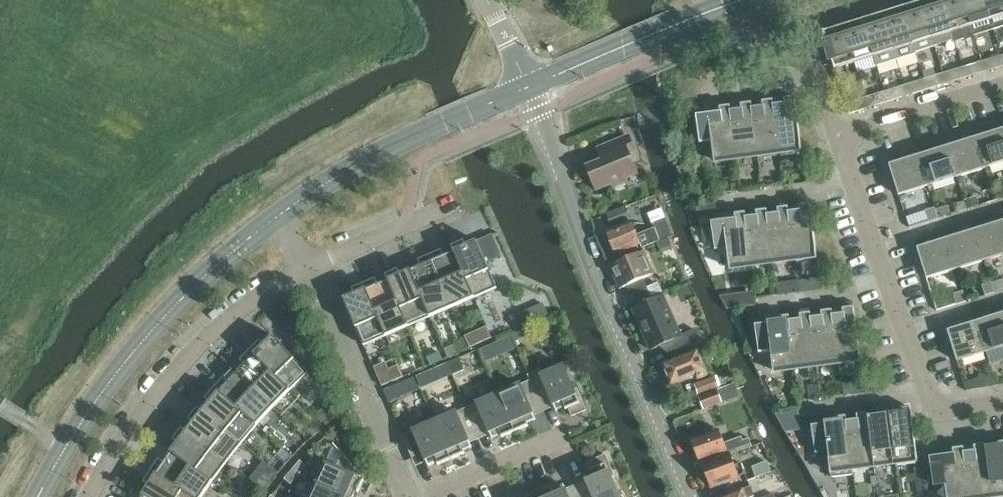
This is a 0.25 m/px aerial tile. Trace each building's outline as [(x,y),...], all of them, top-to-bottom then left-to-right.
[(921,2),(935,46),(954,40),(942,0),(927,0),(921,2)] [(954,40),(955,40),(955,42),(974,36),(963,0),(942,0),(954,40)] [(974,36),(994,30),(985,0),(963,0),(974,36)] [(994,30),(1002,27),(1002,0),(985,0),(994,30)] [(921,2),(902,8),(915,52),(935,46),(921,2)] [(882,14),(897,61),(916,55),(915,52),(902,8),(882,14)] [(882,14),(863,20),(877,67),(897,61),(882,14)] [(581,19),(584,27),(592,23),(589,16),(581,19)] [(863,20),(843,26),(855,63),(873,57),(876,67),(877,67),(863,20)] [(855,63),(843,26),(824,32),(823,32),(835,69),(836,69),(855,63)] [(982,61),(985,72),(1002,66),(1002,59),(1002,55),(982,61)] [(982,61),(963,67),(966,78),(985,72),(982,61)] [(963,67),(943,74),(947,84),(966,78),(963,67)] [(943,74),(924,80),(927,90),(947,84),(943,74)] [(924,80),(904,86),(908,96),(927,90),(924,80)] [(904,86),(885,92),(888,102),(908,96),(904,86)] [(885,92),(865,98),(869,108),(888,102),(885,92)] [(773,100),(772,101),(779,151),(780,150),(780,149),(799,146),(799,148),(801,147),(795,98),(784,99),(784,104),(774,106),(773,100)] [(869,108),(865,98),(846,104),(849,114),(869,108)] [(752,103),(751,103),(758,154),(759,154),(759,152),(778,150),(778,151),(779,151),(772,101),(762,102),(763,107),(752,108),(752,103)] [(730,106),(736,157),(738,157),(737,156),(756,153),(757,154),(758,154),(751,103),(741,105),(742,110),(731,111),(730,106)] [(736,157),(730,106),(720,108),(720,113),(696,116),(700,144),(702,143),(702,142),(712,141),(714,160),(716,160),(716,159),(735,156),(735,157),(736,157)] [(976,138),(985,169),(1002,163),(1002,129),(976,138)] [(592,172),(589,173),(596,190),(612,184),(613,187),(626,181),(625,178),(637,173),(628,152),(634,150),(629,137),(604,146),(609,159),(590,167),(592,172)] [(976,138),(947,147),(957,178),(985,169),(976,138)] [(947,147),(919,156),(928,187),(957,178),(947,147)] [(928,187),(919,156),(889,165),(899,196),(928,187)] [(976,197),(965,201),(968,209),(978,206),(976,197)] [(715,203),(695,206),(697,216),(717,213),(715,203)] [(789,207),(788,207),(795,258),(796,258),(796,257),(815,255),(815,256),(817,256),(810,204),(799,206),(800,211),(789,212),(789,207)] [(607,215),(611,226),(630,218),(626,207),(607,215)] [(767,210),(766,210),(773,261),(774,261),(774,260),(793,257),(793,259),(795,258),(788,207),(778,209),(778,214),(768,215),(767,210)] [(925,211),(929,221),(938,218),(935,208),(925,211)] [(746,213),(745,213),(752,264),(753,264),(753,263),(772,260),(772,261),(773,261),(766,210),(756,212),(757,217),(746,218),(746,213)] [(752,264),(745,213),(735,214),(735,219),(712,223),(715,250),(717,250),(717,249),(727,247),(730,267),(732,267),(731,265),(750,263),(751,264),(752,264)] [(975,230),(985,261),(1002,255),(1002,221),(975,230)] [(665,222),(652,227),(653,229),(659,242),(670,238),(665,222)] [(606,233),(607,236),(606,239),(608,244),(611,245),(615,255),(640,245),(642,249),(659,242),(653,229),(636,236),(631,223),(606,233)] [(975,230),(947,239),(956,270),(985,261),(975,230)] [(451,245),(473,295),(496,285),(486,263),(502,257),(492,234),(466,246),(463,240),(451,245)] [(956,270),(947,239),(917,248),(927,279),(956,270)] [(441,249),(429,255),(451,305),(473,295),(451,245),(453,251),(444,255),(441,249)] [(610,267),(620,290),(630,285),(638,303),(651,297),(647,288),(643,279),(654,274),(644,251),(610,267)] [(420,266),(410,270),(429,314),(451,305),(429,255),(417,260),(420,266)] [(397,268),(385,274),(407,324),(429,314),(410,270),(400,274),(397,268)] [(375,278),(363,283),(385,333),(407,324),(385,274),(387,280),(378,284),(375,278)] [(801,288),(822,286),(821,278),(801,280),(801,288)] [(992,282),(995,293),(1002,290),(1002,279),(992,282)] [(982,285),(985,296),(995,293),(992,282),(982,285)] [(385,333),(363,283),(351,288),(354,294),(343,299),(362,343),(385,333)] [(658,283),(647,288),(651,297),(663,292),(658,283)] [(953,294),(957,305),(966,302),(963,291),(953,294)] [(633,310),(651,350),(666,343),(672,356),(701,343),(695,329),(681,336),(664,296),(633,310)] [(832,310),(831,310),(838,362),(839,361),(839,360),(859,358),(859,359),(861,358),(854,307),(843,309),(844,314),(833,315),(832,310)] [(811,313),(810,313),(817,364),(818,364),(818,363),(837,360),(837,362),(838,362),(831,310),(821,312),(822,317),(812,318),(811,313)] [(521,313),(510,318),(515,329),(526,324),(521,313)] [(789,316),(795,367),(796,367),(796,366),(816,363),(816,364),(817,364),(810,313),(800,315),(801,320),(790,321),(789,316)] [(977,321),(987,353),(1002,348),(1002,313),(977,321)] [(795,367),(789,316),(779,317),(779,323),(755,326),(759,353),(761,353),(761,352),(771,351),(773,370),(775,370),(775,369),(794,366),(794,367),(795,367)] [(987,353),(977,321),(947,331),(957,362),(987,353)] [(522,328),(510,333),(514,341),(525,336),(522,328)] [(480,335),(484,342),(491,339),(488,332),(480,335)] [(259,340),(249,350),(288,389),(306,371),(273,336),(264,345),(259,340)] [(481,349),(485,358),(494,354),(490,345),(481,349)] [(446,350),(449,358),(457,354),(453,347),(446,350)] [(662,364),(671,385),(696,376),(697,379),(708,375),(698,349),(662,364)] [(244,364),(236,373),(271,406),(288,389),(249,350),(239,360),(244,364)] [(428,358),(431,365),(442,361),(439,353),(428,358)] [(448,364),(453,374),(464,370),(459,359),(448,364)] [(436,369),(439,375),(449,371),(446,365),(436,369)] [(409,366),(399,370),(403,378),(413,373),(409,366)] [(540,370),(528,375),(541,405),(551,400),(556,411),(557,411),(557,410),(565,407),(565,409),(566,410),(568,409),(572,417),(586,411),(577,389),(574,391),(563,366),(543,375),(540,370)] [(403,378),(399,370),(390,374),(393,382),(403,378)] [(421,387),(421,389),(434,383),(433,381),(430,374),(428,371),(421,375),(416,377),(421,387)] [(223,377),(214,388),(255,424),(271,406),(236,373),(228,382),(223,377)] [(996,373),(967,380),(969,390),(998,382),(996,373)] [(520,385),(499,394),(515,432),(528,426),(528,425),(527,425),(527,424),(534,420),(534,421),(536,420),(531,409),(541,405),(528,375),(530,381),(521,385),(520,385)] [(693,384),(697,395),(719,388),(715,377),(693,384)] [(405,382),(408,389),(418,384),(415,378),(405,382)] [(852,386),(853,394),(866,392),(865,384),(852,386)] [(395,386),(383,391),(388,401),(389,403),(400,398),(399,396),(397,391),(395,386)] [(197,407),(239,442),(255,424),(214,388),(204,398),(209,403),(202,411),(197,407)] [(699,397),(703,408),(722,401),(718,391),(699,397)] [(477,404),(467,408),(477,432),(487,428),(492,439),(493,438),(501,435),(501,437),(502,438),(515,432),(499,394),(477,404)] [(181,427),(181,428),(224,461),(239,442),(197,407),(188,419),(193,423),(186,431),(181,427)] [(457,412),(435,422),(451,460),(464,454),(464,453),(463,451),(471,448),(472,448),(467,437),(477,432),(467,408),(457,413),(457,412)] [(889,411),(888,411),(895,462),(896,462),(896,460),(915,458),(915,459),(917,459),(911,408),(900,409),(900,414),(890,416),(889,411)] [(868,414),(867,414),(874,465),(875,464),(875,463),(894,461),(894,462),(895,462),(888,411),(878,412),(879,417),(868,419),(868,414)] [(799,412),(778,415),(786,430),(801,427),(799,412)] [(846,416),(846,417),(852,467),(854,467),(853,466),(872,463),(873,465),(874,465),(867,414),(857,415),(857,420),(847,421),(846,416)] [(852,467),(846,417),(835,418),(836,423),(812,426),(816,454),(818,454),(818,452),(828,451),(830,470),(832,470),(832,469),(851,466),(851,468),(852,467)] [(451,460),(435,422),(413,431),(413,432),(403,436),(413,460),(424,455),(428,466),(429,466),(437,462),(438,464),(437,464),(438,465),(451,460)] [(177,443),(170,452),(210,480),(224,461),(181,428),(172,439),(177,443)] [(719,430),(691,440),(699,462),(726,452),(728,455),(730,454),(752,446),(749,438),(743,440),(741,436),(724,443),(719,430)] [(985,445),(991,496),(993,495),(992,494),(1002,493),(1002,442),(995,443),(996,448),(986,450),(985,445)] [(963,448),(970,496),(972,496),(990,494),(990,496),(991,496),(985,445),(974,446),(975,451),(964,453),(964,448),(963,448)] [(963,448),(953,449),(953,454),(929,457),(933,485),(935,485),(935,484),(945,482),(947,496),(970,496),(963,448)] [(151,470),(191,496),(198,496),(210,480),(170,452),(164,462),(158,459),(151,470)] [(317,484),(346,496),(353,496),(355,492),(358,493),(364,480),(353,475),(355,470),(356,471),(357,471),(343,454),(342,455),(342,456),(337,468),(326,463),(317,484)] [(702,465),(711,487),(746,474),(741,462),(735,465),(730,454),(728,455),(702,465)] [(579,492),(581,496),(620,496),(612,478),(615,476),(606,455),(591,461),(595,469),(592,471),(592,472),(593,472),(593,473),(586,477),(586,476),(585,477),(589,488),(579,492)] [(300,461),(292,471),(298,476),(306,466),(300,461)] [(752,467),(756,477),(770,472),(767,461),(752,467)] [(142,496),(144,496),(191,496),(151,470),(143,482),(148,486),(142,496)] [(298,476),(292,471),(284,479),(291,485),(298,476)] [(311,496),(346,496),(317,484),(311,496)] [(541,492),(543,496),(581,496),(579,492),(569,496),(564,486),(563,486),(556,490),(555,488),(555,487),(541,492)]
